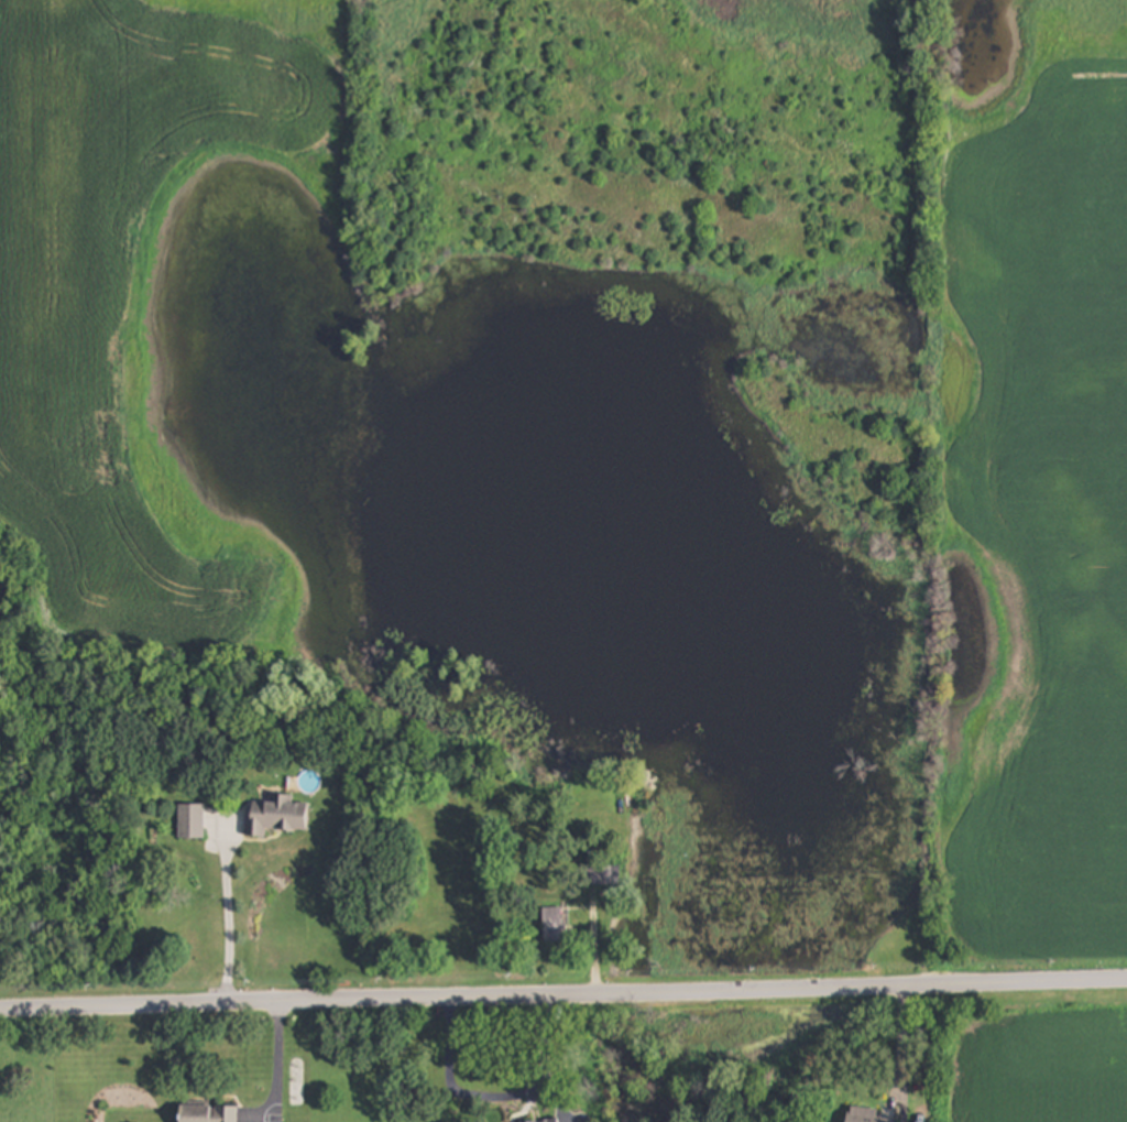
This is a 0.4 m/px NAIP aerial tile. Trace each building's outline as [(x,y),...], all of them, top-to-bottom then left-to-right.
[(309,804),(293,803),(293,801),(250,800),(249,833),(308,834),(309,804)] [(205,839),(205,805),(179,805),(179,839),(205,839)] [(612,866),(587,866),(587,884),(612,884),(612,866)] [(566,908),(545,908),(545,943),(566,943),(566,908)] [(182,1107),(182,1121),(238,1121),(238,1107),(182,1107)] [(890,1111),(851,1107),(849,1121),(889,1121),(890,1111)]
